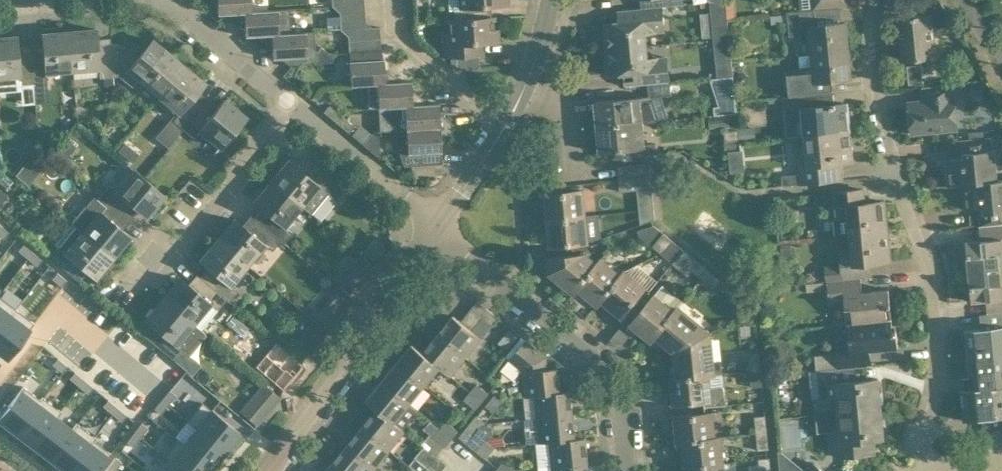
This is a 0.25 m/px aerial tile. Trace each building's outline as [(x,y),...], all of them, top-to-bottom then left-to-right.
[(218,14),(228,13),(251,11),(251,10),(251,0),(217,0),(218,14)] [(504,0),(448,0),(449,10),(453,10),(454,19),(461,19),(491,18),(491,17),(491,5),(505,4),(504,0)] [(710,1),(714,39),(729,37),(726,2),(726,0),(725,0),(710,1)] [(814,10),(816,9),(816,10),(844,7),(843,0),(813,0),(814,10)] [(899,17),(903,61),(911,60),(911,65),(907,66),(909,84),(923,83),(921,59),(937,58),(935,38),(934,28),(956,25),(939,0),(926,0),(927,14),(899,17)] [(365,16),(364,4),(339,5),(339,6),(339,17),(365,16)] [(665,31),(662,6),(644,8),(618,10),(619,22),(604,23),(607,49),(647,46),(646,33),(665,31)] [(289,8),(277,9),(251,10),(251,11),(228,13),(229,13),(239,22),(245,22),(246,36),(256,35),(279,33),(291,32),(289,8)] [(850,37),(847,38),(845,22),(817,25),(816,10),(816,9),(814,10),(787,12),(789,28),(790,36),(801,35),(801,41),(811,40),(813,55),(848,50),(848,47),(851,47),(850,37)] [(366,28),(366,27),(365,16),(339,17),(340,29),(347,29),(366,28)] [(495,41),(493,17),(491,17),(491,18),(461,19),(454,19),(449,19),(452,55),(450,56),(451,65),(456,69),(479,68),(478,54),(482,54),(481,42),(495,41)] [(57,32),(56,26),(43,28),(43,34),(43,44),(43,45),(42,49),(31,50),(33,83),(46,82),(45,71),(72,69),(70,31),(57,32)] [(380,26),(366,27),(366,28),(347,29),(348,40),(381,38),(380,26)] [(98,67),(99,77),(113,76),(111,43),(99,44),(98,40),(98,39),(97,39),(97,29),(70,31),(72,69),(98,67)] [(279,33),(256,35),(266,44),(272,44),(273,58),(289,57),(289,64),(332,62),(332,52),(328,52),(321,46),(317,51),(315,51),(306,52),(305,31),(291,32),(279,33)] [(0,37),(0,91),(22,89),(21,84),(33,83),(31,50),(19,51),(18,47),(18,46),(17,46),(17,36),(0,37)] [(729,37),(714,39),(717,67),(732,66),(729,37)] [(381,50),(381,38),(348,40),(349,52),(381,50)] [(153,39),(142,52),(140,50),(114,43),(111,43),(113,76),(119,76),(132,86),(139,78),(159,95),(184,65),(153,39)] [(647,46),(607,49),(609,75),(634,73),(635,84),(625,85),(625,86),(648,84),(670,82),(668,67),(667,57),(659,58),(648,59),(647,46)] [(814,68),(788,71),(790,96),(790,97),(834,93),(837,92),(836,80),(851,78),(848,50),(813,55),(814,68)] [(351,85),(377,84),(377,83),(400,82),(400,81),(401,81),(390,72),(385,72),(384,58),(349,60),(351,85)] [(184,65),(159,95),(179,112),(173,119),(184,128),(205,103),(196,95),(198,92),(199,90),(198,90),(205,82),(184,65)] [(733,78),(733,76),(718,77),(710,78),(719,105),(714,106),(715,115),(737,113),(733,78)] [(412,95),(411,80),(401,81),(400,81),(400,82),(377,83),(377,84),(376,84),(367,84),(368,108),(378,107),(404,106),(404,105),(427,104),(427,103),(428,103),(418,94),(412,95)] [(671,95),(670,82),(648,84),(649,97),(665,95),(671,95)] [(953,84),(927,87),(923,87),(923,88),(927,88),(929,100),(909,102),(912,134),(958,129),(953,84)] [(835,105),(834,93),(790,97),(790,96),(783,97),(784,108),(790,107),(791,119),(804,118),(805,135),(849,131),(846,103),(835,105)] [(596,102),(598,127),(636,123),(635,109),(641,109),(640,96),(596,102)] [(221,146),(246,116),(225,99),(218,107),(218,106),(217,107),(214,110),(205,103),(184,128),(194,136),(200,128),(221,146)] [(439,103),(428,103),(427,103),(427,104),(404,105),(404,106),(378,107),(380,130),(392,130),(406,128),(406,129),(452,126),(451,122),(445,117),(440,117),(439,103)] [(329,104),(325,109),(325,110),(324,111),(336,122),(342,115),(329,104)] [(355,125),(342,115),(336,122),(349,132),(355,125)] [(637,137),(636,123),(598,127),(601,152),(631,149),(632,156),(657,153),(656,143),(644,144),(644,136),(637,137)] [(452,131),(452,126),(406,129),(406,128),(392,130),(403,166),(411,165),(443,163),(441,137),(447,137),(452,131)] [(741,140),(756,139),(755,127),(740,129),(741,140)] [(724,130),(725,140),(726,151),(740,149),(739,139),(738,129),(724,130)] [(363,143),(380,158),(378,131),(373,131),(363,143)] [(798,174),(781,175),(782,186),(799,184),(822,182),(842,180),(841,168),(840,162),(852,161),(849,131),(805,135),(807,152),(801,152),(802,165),(797,165),(798,174)] [(949,186),(963,185),(963,184),(997,181),(997,180),(994,150),(993,150),(991,137),(958,140),(960,159),(947,160),(949,186)] [(289,159),(271,180),(301,205),(311,213),(328,192),(336,199),(345,188),(309,159),(301,169),(289,159)] [(651,175),(650,162),(618,166),(620,178),(651,175)] [(20,168),(15,173),(25,182),(30,176),(20,168)] [(109,184),(100,195),(125,216),(134,206),(146,215),(163,194),(148,181),(134,170),(117,191),(109,184)] [(653,187),(651,175),(620,178),(621,191),(653,187)] [(284,225),(301,205),(271,180),(263,190),(259,187),(251,198),(266,211),(258,221),(281,240),(284,242),(293,231),(284,225)] [(997,180),(997,181),(963,184),(963,185),(966,210),(979,208),(981,226),(987,226),(1001,224),(1001,180),(997,180)] [(835,192),(838,218),(834,219),(836,235),(851,234),(887,231),(884,201),(864,203),(863,189),(835,192)] [(548,205),(549,219),(585,215),(582,190),(540,194),(541,205),(548,205)] [(816,203),(827,202),(826,193),(815,194),(816,203)] [(93,196),(71,222),(83,232),(112,256),(129,236),(117,226),(125,216),(100,195),(96,199),(93,196)] [(585,215),(549,219),(543,219),(544,231),(550,231),(552,245),(572,243),(588,242),(585,215)] [(281,240),(258,221),(253,218),(245,227),(235,219),(217,240),(246,264),(263,243),(272,250),(281,240)] [(58,245),(49,256),(75,277),(83,267),(95,277),(112,256),(83,232),(71,222),(55,243),(58,245)] [(3,238),(9,231),(0,224),(0,235),(3,238)] [(987,226),(989,240),(967,242),(970,272),(1001,269),(1001,224),(987,226)] [(650,243),(661,230),(654,225),(638,230),(640,235),(650,243)] [(890,261),(887,231),(851,234),(853,250),(841,252),(842,264),(826,266),(828,281),(861,278),(872,277),(870,263),(890,261)] [(662,253),(673,239),(664,233),(653,246),(662,253)] [(681,246),(673,239),(662,253),(670,259),(681,246)] [(230,283),(246,264),(217,240),(200,261),(212,270),(204,281),(226,298),(229,301),(238,290),(230,283)] [(781,243),(782,256),(792,256),(791,242),(781,243)] [(23,243),(18,250),(27,257),(32,251),(23,243)] [(594,244),(555,246),(555,253),(594,251),(594,244)] [(709,269),(696,258),(684,249),(673,263),(689,276),(694,271),(702,278),(709,269)] [(32,251),(27,257),(37,265),(42,259),(32,251)] [(598,265),(597,264),(585,254),(549,258),(550,273),(566,285),(562,289),(571,297),(575,292),(598,265)] [(621,276),(621,275),(601,259),(597,264),(598,265),(575,292),(583,299),(587,294),(598,304),(621,276)] [(722,280),(709,269),(702,278),(715,288),(722,280)] [(970,272),(973,301),(994,299),(996,313),(1001,313),(1001,269),(970,272)] [(623,323),(626,320),(648,294),(643,290),(645,287),(625,271),(621,275),(621,276),(598,304),(607,311),(611,306),(620,313),(619,315),(619,316),(618,317),(618,318),(619,319),(619,320),(623,323)] [(57,272),(52,278),(61,286),(66,280),(57,272)] [(226,298),(204,281),(199,277),(191,287),(181,278),(163,299),(192,323),(200,330),(217,309),(226,298)] [(862,292),(861,278),(828,281),(830,303),(845,302),(847,323),(888,319),(892,318),(889,289),(862,292)] [(806,283),(807,291),(825,290),(824,281),(806,283)] [(674,311),(678,306),(683,300),(664,284),(655,295),(654,295),(652,297),(648,294),(626,320),(631,323),(628,328),(637,335),(641,330),(652,340),(675,311),(674,311)] [(16,308),(0,296),(0,329),(16,308)] [(192,323),(163,299),(146,320),(153,326),(148,333),(145,336),(174,360),(177,357),(182,351),(188,356),(206,335),(200,330),(192,323)] [(493,326),(499,318),(478,300),(461,321),(454,315),(439,334),(467,357),(482,338),(472,330),(483,318),(493,326)] [(675,351),(710,332),(678,306),(674,311),(675,311),(652,340),(660,346),(664,342),(675,351)] [(0,329),(0,352),(7,357),(34,322),(16,308),(0,329)] [(968,360),(1001,357),(1001,313),(996,313),(981,315),(981,316),(986,315),(987,333),(982,333),(982,328),(965,330),(968,360)] [(871,351),(899,348),(897,331),(893,331),(892,318),(888,319),(847,323),(849,345),(835,346),(837,369),(853,367),(872,365),(871,351)] [(297,347),(307,355),(324,334),(312,324),(299,339),(302,341),(297,347)] [(713,361),(710,332),(675,351),(677,365),(671,366),(672,377),(708,373),(708,374),(721,373),(723,373),(722,360),(713,361)] [(439,334),(424,352),(424,353),(441,367),(440,367),(451,376),(467,357),(439,334)] [(561,391),(559,368),(548,369),(547,356),(527,340),(511,359),(522,369),(525,396),(535,395),(561,393),(561,391)] [(276,341),(255,366),(283,390),(304,365),(303,365),(276,341)] [(424,353),(424,352),(413,343),(397,363),(425,385),(440,367),(441,367),(424,353)] [(750,353),(751,370),(762,369),(760,352),(750,353)] [(968,360),(969,374),(975,373),(977,389),(1001,387),(1001,357),(968,360)] [(58,358),(53,364),(62,372),(67,365),(58,358)] [(425,385),(397,363),(382,381),(410,404),(425,385)] [(879,392),(878,379),(854,381),(853,367),(837,369),(817,370),(820,398),(814,399),(816,415),(839,413),(884,408),(883,392),(879,392)] [(764,385),(762,369),(751,370),(753,386),(764,385)] [(74,371),(69,378),(79,386),(84,379),(74,371)] [(725,405),(721,373),(708,374),(708,373),(672,377),(673,391),(668,392),(669,404),(704,400),(705,406),(725,405)] [(84,379),(79,386),(88,393),(93,387),(84,379)] [(395,423),(410,404),(382,381),(367,400),(378,409),(395,423)] [(263,382),(239,410),(256,425),(281,397),(263,382)] [(478,384),(471,392),(482,401),(489,393),(478,384)] [(0,409),(0,422),(8,428),(9,426),(16,432),(43,397),(42,396),(40,399),(23,386),(8,405),(5,403),(0,409)] [(984,431),(1001,429),(1001,387),(977,389),(961,390),(964,421),(988,418),(990,429),(983,430),(984,431)] [(170,390),(162,399),(168,404),(176,395),(170,390)] [(571,390),(561,391),(561,393),(535,395),(538,416),(573,412),(571,390)] [(482,401),(471,392),(465,400),(476,409),(482,401)] [(495,412),(504,400),(495,394),(486,405),(495,412)] [(43,397),(16,432),(33,445),(60,410),(43,397)] [(108,399),(103,405),(112,413),(117,407),(108,399)] [(162,399),(154,408),(160,413),(168,404),(162,399)] [(202,402),(188,420),(225,450),(239,432),(202,402)] [(117,407),(112,413),(121,421),(126,415),(117,407)] [(834,429),(837,457),(875,453),(874,440),(884,439),(883,426),(886,425),(884,408),(839,413),(841,429),(834,429)] [(378,409),(363,428),(390,450),(406,431),(404,429),(403,430),(378,409)] [(60,410),(33,445),(51,458),(77,423),(72,429),(56,417),(61,411),(60,410)] [(576,438),(573,412),(538,416),(541,443),(551,442),(551,441),(576,438)] [(677,427),(679,442),(715,438),(715,437),(712,412),(690,414),(670,416),(671,428),(677,427)] [(755,416),(757,433),(768,432),(766,415),(755,416)] [(782,415),(782,447),(802,447),(802,415),(782,415)] [(478,452),(487,441),(477,433),(480,430),(486,423),(477,416),(460,438),(468,444),(478,452)] [(178,438),(177,439),(211,467),(225,450),(188,420),(187,421),(196,428),(184,443),(178,438)] [(447,421),(441,429),(452,438),(458,430),(447,421)] [(51,458),(68,470),(95,436),(77,423),(51,458)] [(141,423),(134,432),(140,437),(148,427),(141,423)] [(390,450),(363,428),(347,446),(375,469),(390,450)] [(445,446),(452,438),(441,429),(434,437),(445,446)] [(134,432),(127,442),(133,447),(140,437),(134,432)] [(769,448),(768,432),(757,433),(759,449),(769,448)] [(68,470),(97,470),(111,453),(93,439),(95,437),(95,436),(68,470)] [(721,436),(715,437),(715,438),(679,442),(680,453),(685,452),(687,466),(687,467),(723,463),(721,436)] [(586,437),(576,438),(551,441),(551,442),(553,465),(588,461),(586,437)] [(164,456),(182,470),(208,470),(211,467),(177,439),(164,456)] [(486,459),(495,447),(487,441),(478,452),(486,459)] [(347,446),(332,465),(339,470),(373,470),(375,469),(347,446)] [(448,466),(424,446),(408,465),(416,470),(443,470),(448,466)] [(162,470),(182,470),(164,456),(163,457),(169,462),(162,470)] [(108,466),(114,470),(121,462),(115,457),(108,466)] [(761,470),(772,470),(770,457),(759,458),(761,470)] [(502,470),(514,470),(516,469),(505,460),(498,468),(502,470)] [(588,461),(553,465),(553,470),(589,470),(588,461)] [(819,467),(812,462),(805,470),(823,470),(819,467)] [(723,463),(687,467),(687,466),(681,467),(682,470),(724,470),(723,463)]
